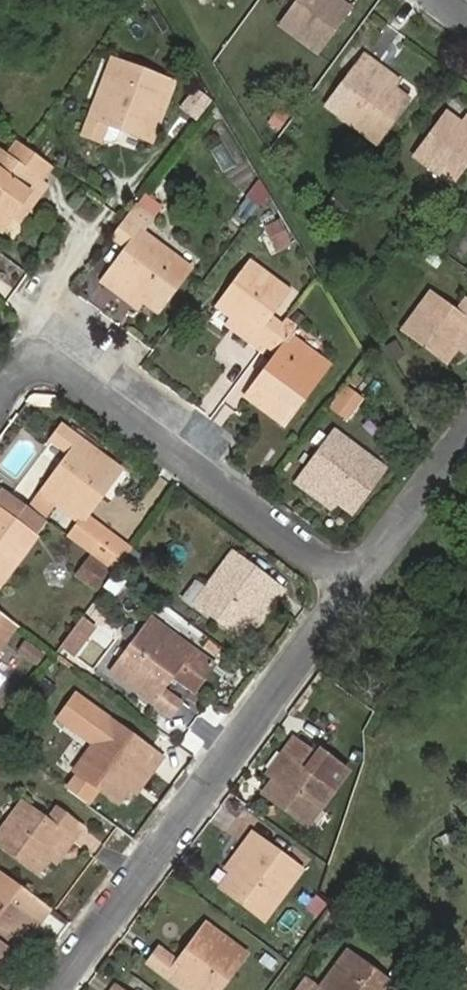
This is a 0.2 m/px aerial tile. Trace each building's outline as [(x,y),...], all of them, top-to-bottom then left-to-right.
[(277,25),(314,52),(346,10),(333,0),(295,0),(277,25)] [(375,65),(382,56),(369,46),(351,70),(363,78),(344,106),(381,134),(412,91),(397,81),(375,65)] [(404,74),(382,56),(375,65),(397,81),(404,74)] [(112,60),(84,135),(101,142),(101,140),(110,143),(118,141),(122,130),(152,141),(174,84),(112,60)] [(272,107),(265,126),(279,132),(287,113),(272,107)] [(460,126),(446,116),(414,159),(450,185),(466,162),(466,132),(460,126)] [(13,215),(29,193),(37,199),(46,187),(0,152),(0,229),(2,230),(13,215)] [(149,196),(139,209),(152,218),(161,205),(149,196)] [(136,206),(113,237),(128,248),(104,281),(118,292),(123,286),(157,312),(190,268),(142,232),(152,218),(139,209),(136,206)] [(253,334),(248,340),(262,351),(266,345),(282,324),(270,316),(289,290),(251,262),(218,307),(253,334)] [(455,349),(456,348),(466,333),(466,303),(458,315),(430,294),(422,306),(415,314),(449,357),(455,349)] [(297,329),(285,320),(282,324),(266,345),(278,354),(269,366),(272,369),(263,381),(260,379),(246,397),(284,425),(309,391),(303,386),(323,360),(291,336),(297,329)] [(456,348),(463,353),(466,347),(466,333),(456,348)] [(347,387),(331,407),(346,418),(361,398),(347,387)] [(70,455),(42,493),(58,505),(80,522),(69,537),(92,554),(110,568),(116,572),(132,550),(87,515),(121,471),(97,453),(96,455),(61,429),(52,441),(70,455)] [(335,433),(297,482),(311,492),(316,486),(351,513),(384,470),(335,433)] [(36,495),(57,451),(42,444),(21,487),(36,495)] [(47,520),(31,508),(3,488),(0,492),(0,512),(34,537),(47,520)] [(42,493),(31,508),(47,520),(58,505),(42,493)] [(34,537),(0,512),(0,584),(34,537)] [(76,576),(94,589),(110,568),(92,554),(76,576)] [(265,615),(272,605),(282,591),(232,554),(197,602),(240,634),(250,620),(258,610),(265,615)] [(265,615),(258,610),(250,620),(257,625),(265,615)] [(18,625),(0,612),(0,648),(18,625)] [(74,654),(93,628),(81,618),(62,645),(74,654)] [(138,689),(171,714),(182,701),(164,687),(172,676),(194,692),(214,664),(192,648),(191,649),(151,619),(119,664),(143,682),(138,689)] [(44,654),(26,641),(19,650),(37,663),(44,654)] [(161,758),(110,721),(75,769),(120,802),(145,766),(152,772),(161,758)] [(347,772),(320,751),(316,756),(294,739),(284,752),(290,757),(275,777),(264,793),(308,825),(347,772)] [(49,857),(65,836),(72,840),(81,827),(57,809),(48,821),(22,802),(0,832),(0,843),(38,872),(49,857)] [(251,833),(241,846),(248,851),(221,887),(265,919),(301,870),(251,833)] [(21,932),(29,938),(50,907),(0,870),(0,961),(21,932)] [(206,924),(178,962),(160,949),(149,962),(186,989),(219,989),(228,978),(221,973),(239,949),(206,924)] [(346,951),(317,989),(399,989),(346,951)]
